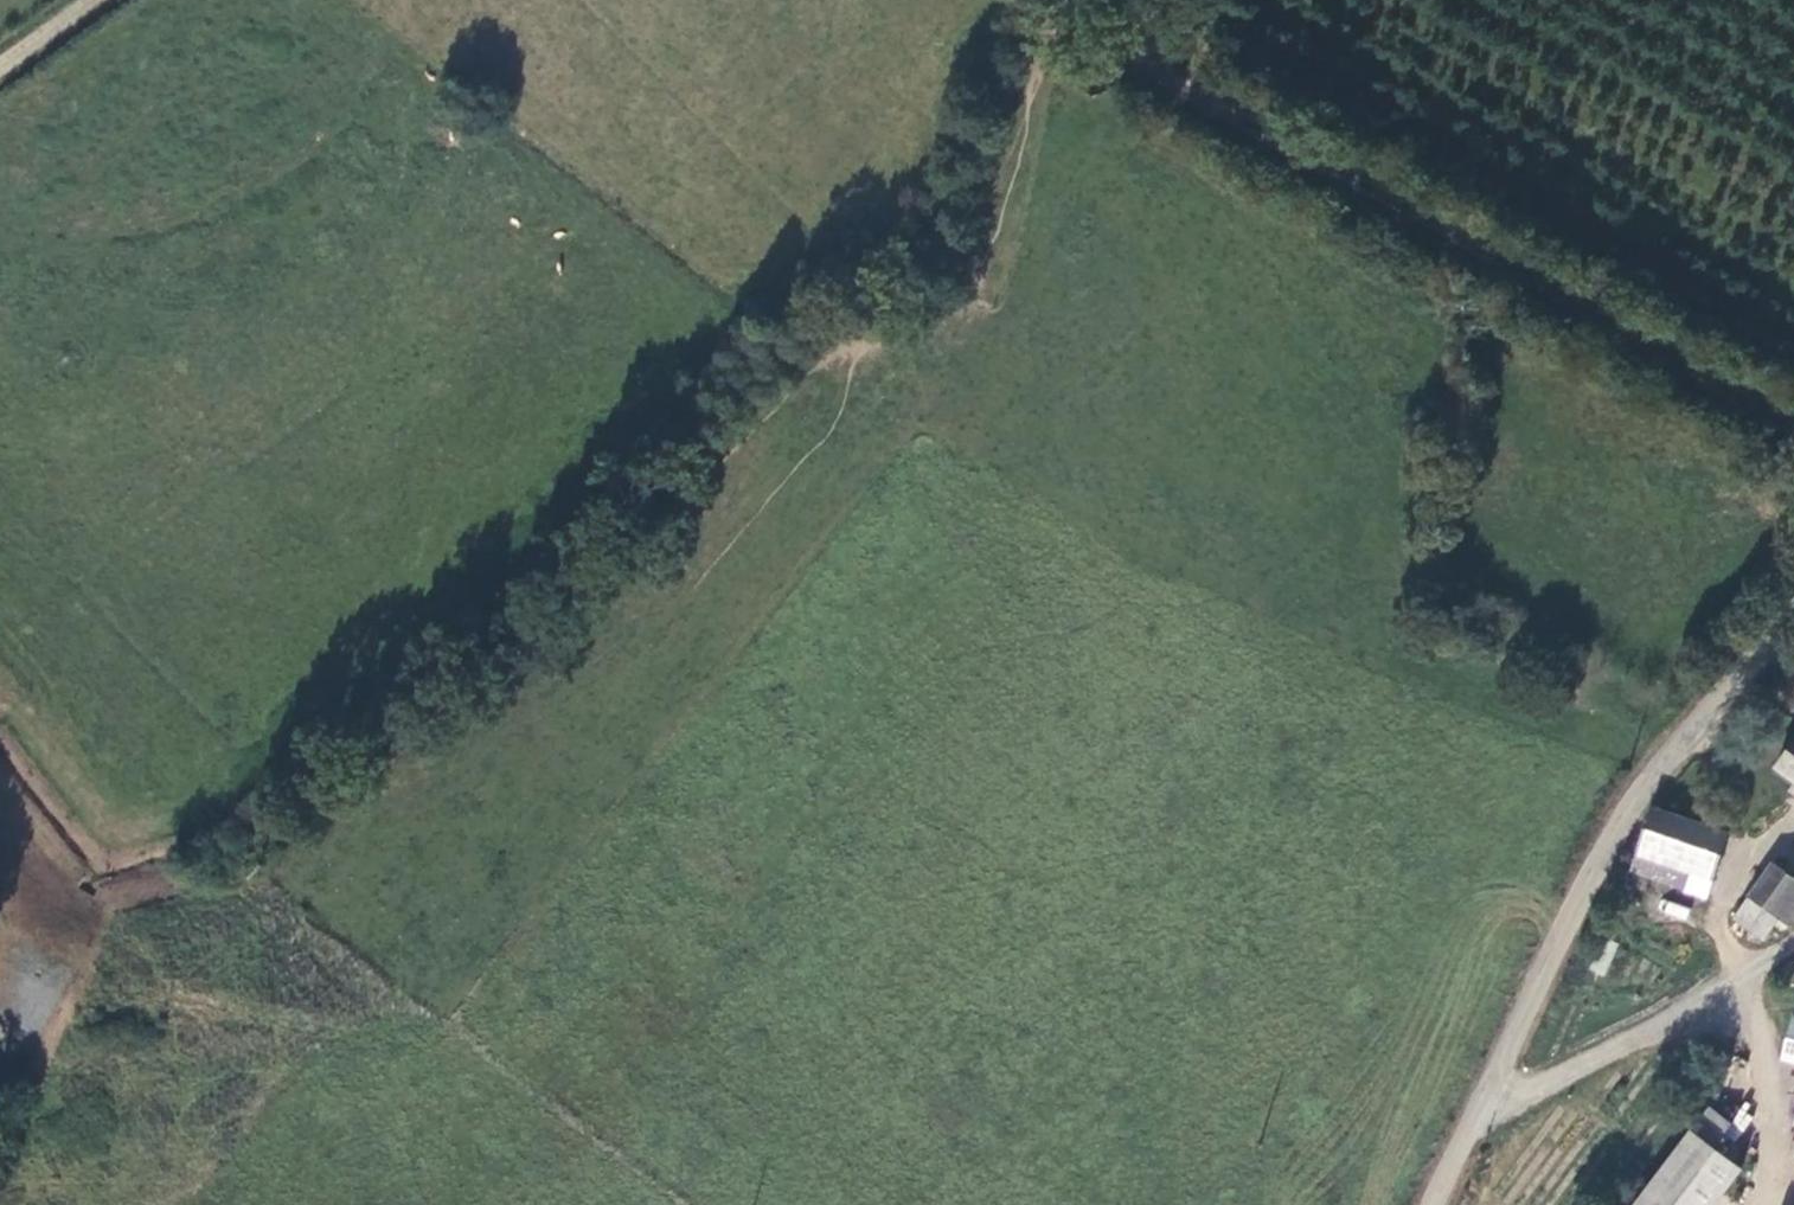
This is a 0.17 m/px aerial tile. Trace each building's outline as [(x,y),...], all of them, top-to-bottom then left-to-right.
[(1781,770),(1793,779),(1793,750),(1781,770)] [(1729,840),(1659,814),(1635,873),(1709,899),(1729,840)] [(1777,870),(1740,922),(1769,943),(1784,921),(1792,926),(1793,922),(1793,883),(1777,870)] [(1664,898),(1658,911),(1685,922),(1690,909),(1664,898)] [(1644,1204),(1724,1204),(1750,1171),(1721,1149),(1739,1126),(1717,1110),(1644,1204)]
